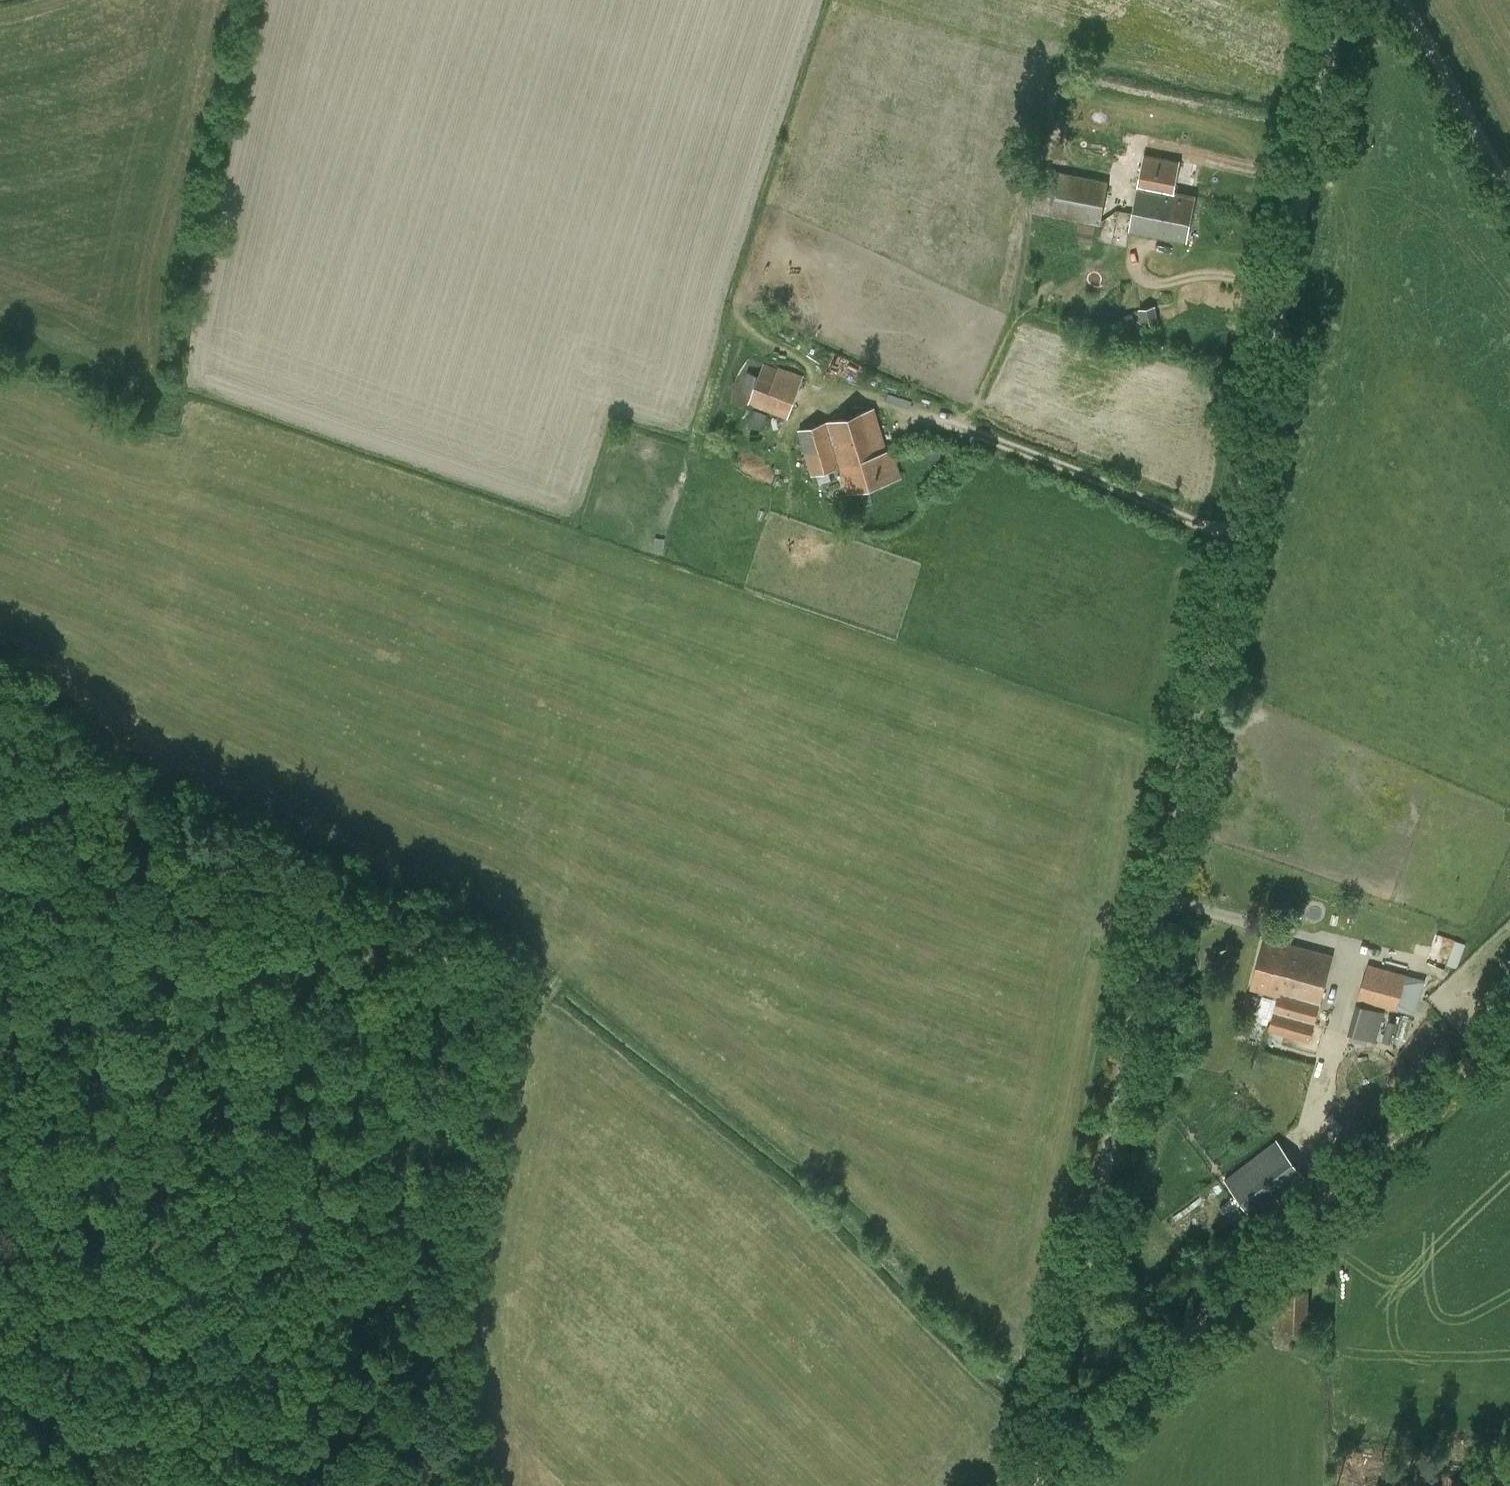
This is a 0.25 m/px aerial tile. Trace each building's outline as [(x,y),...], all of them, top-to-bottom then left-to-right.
[(1077,157),(1081,135),(1047,128),(1032,211),(1101,225),(1111,163),(1077,157)] [(1130,228),(1187,239),(1196,197),(1174,192),(1180,162),(1144,155),(1130,228)] [(1134,309),(1137,330),(1160,327),(1158,307),(1134,309)] [(749,369),(741,390),(752,394),(749,405),(788,419),(804,375),(780,364),(778,369),(764,363),(759,374),(749,369)] [(813,474),(841,466),(848,492),(900,477),(892,449),(886,450),(874,409),(800,430),(813,474)] [(1462,964),(1470,942),(1443,933),(1436,954),(1462,964)] [(1280,993),(1270,1029),(1310,1040),(1332,954),(1265,937),(1252,986),(1280,993)] [(1357,998),(1415,1014),(1425,981),(1369,964),(1357,998)] [(1384,1011),(1357,1003),(1348,1033),(1376,1040),(1384,1011)] [(1275,1141),(1226,1179),(1258,1220),(1307,1182),(1275,1141)] [(1310,1287),(1307,1287),(1308,1272),(1292,1272),(1292,1287),(1271,1288),(1270,1326),(1308,1329),(1310,1287)]
